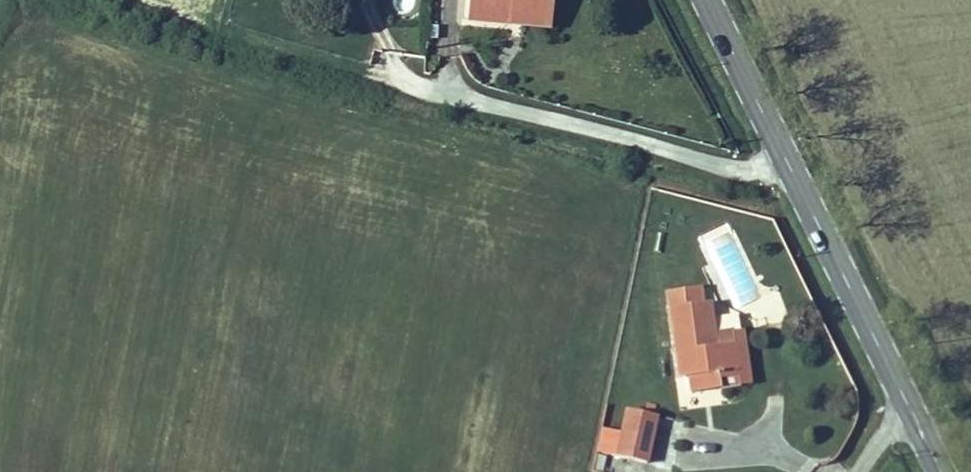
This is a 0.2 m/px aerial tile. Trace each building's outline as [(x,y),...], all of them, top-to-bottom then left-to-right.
[(468,20),(510,24),(512,8),(554,12),(555,0),(470,0),(468,20)] [(553,28),(554,12),(512,8),(510,24),(553,28)] [(680,377),(690,376),(719,371),(720,379),(742,376),(736,342),(716,346),(714,334),(710,301),(700,302),(698,287),(669,291),(680,377)] [(719,371),(690,376),(692,392),(751,383),(742,330),(714,334),(716,346),(736,342),(742,376),(720,379),(719,371)] [(647,462),(657,416),(628,409),(619,455),(647,462)] [(607,456),(596,453),(593,470),(600,471),(603,471),(607,456)]
